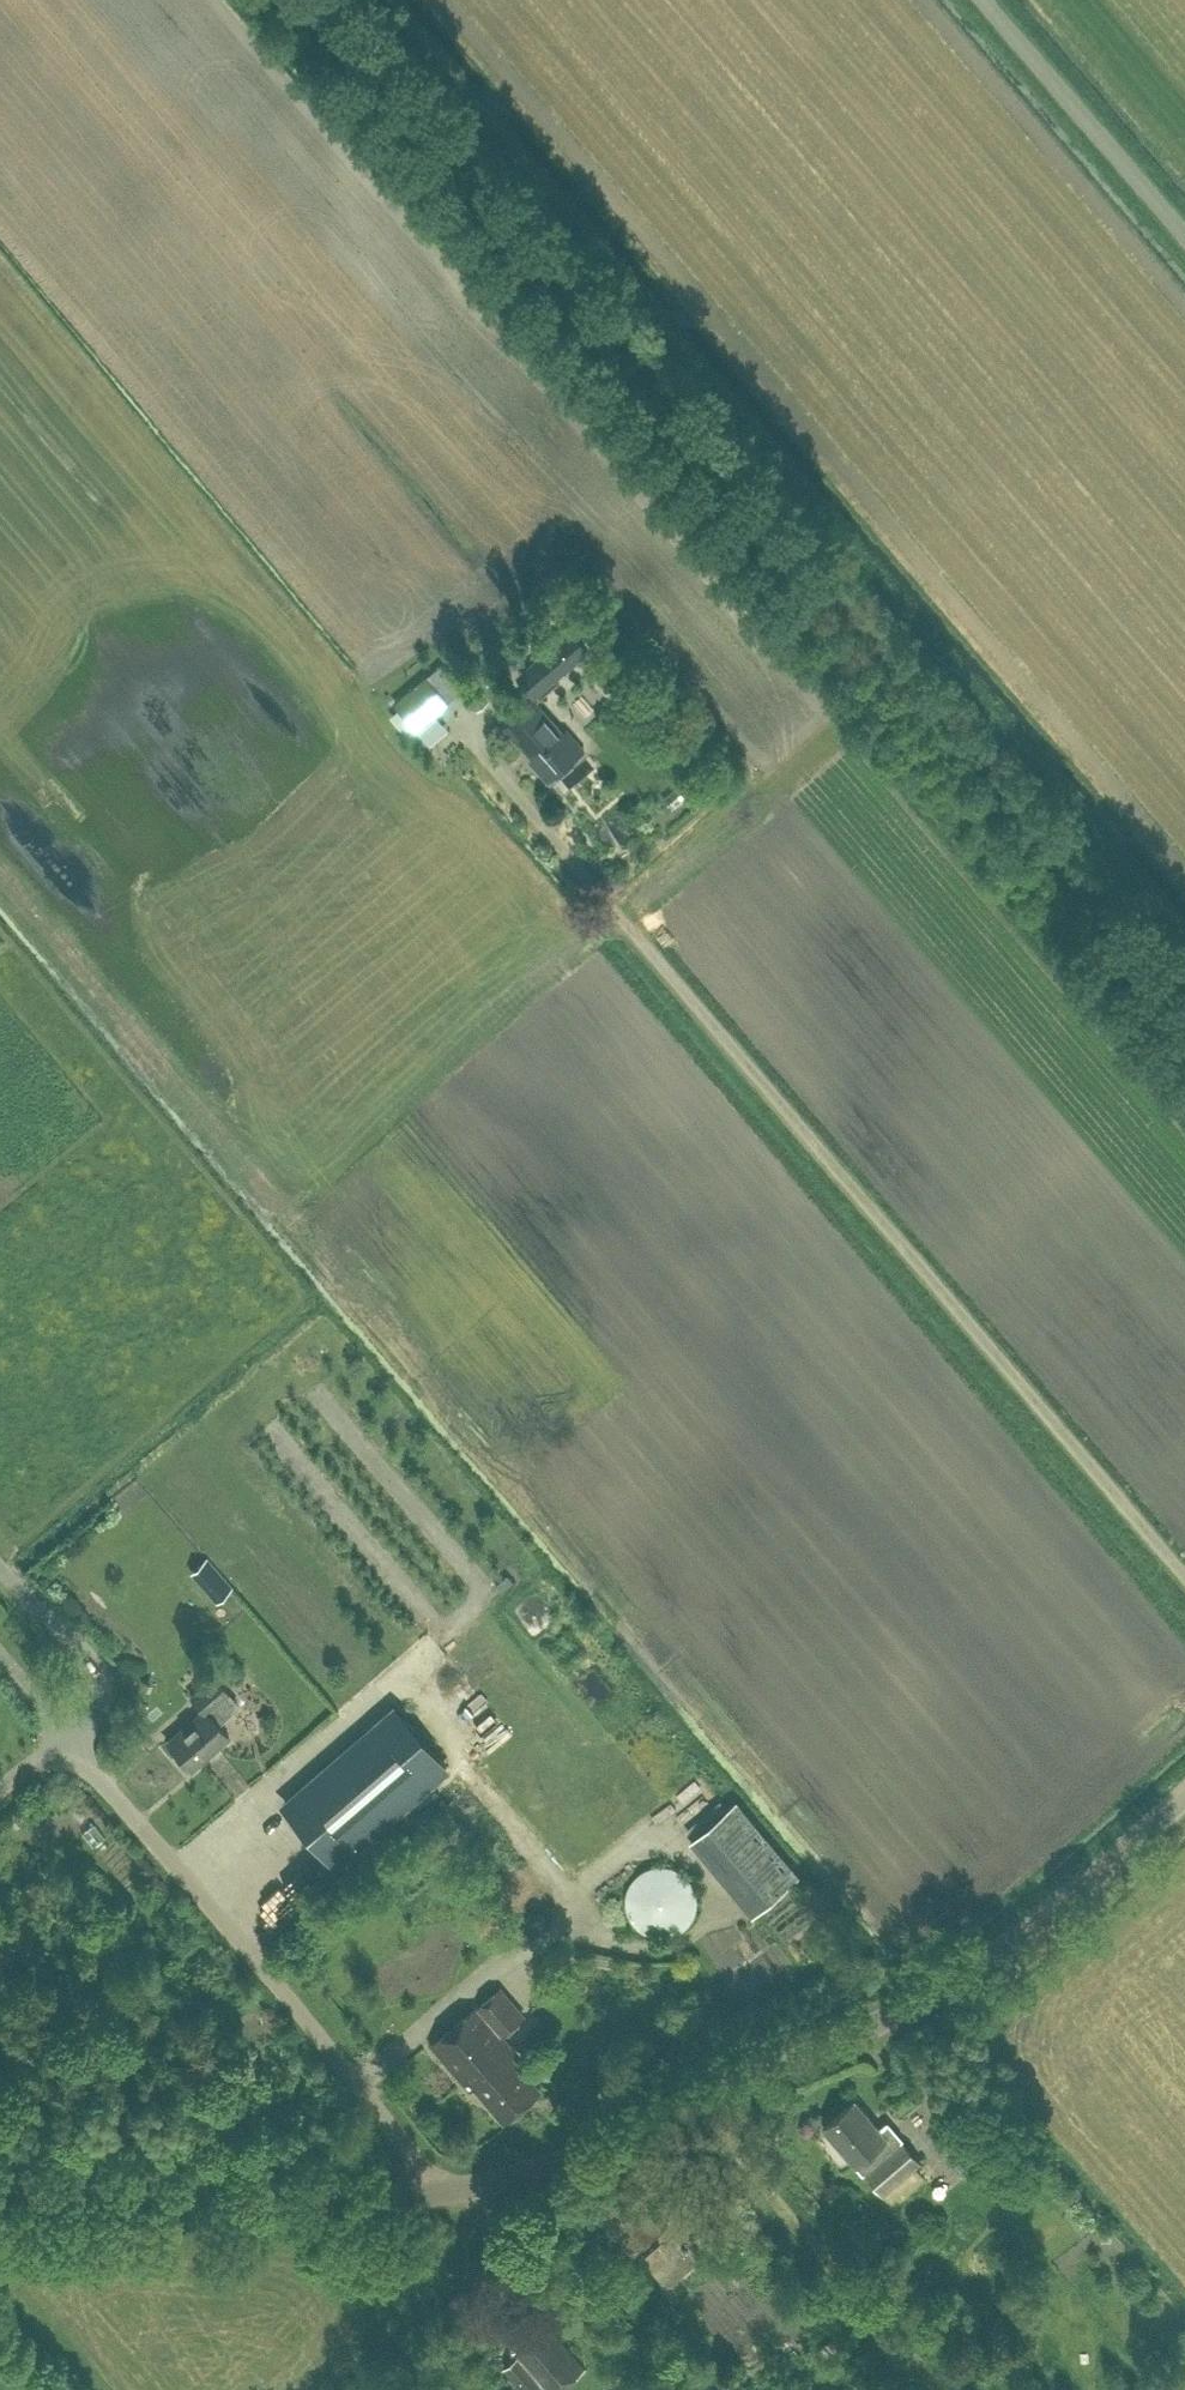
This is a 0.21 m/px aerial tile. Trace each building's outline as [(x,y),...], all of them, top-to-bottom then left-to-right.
[(556,678),(591,647),(572,625),(537,656),(556,678)] [(417,727),(450,700),(427,673),(395,700),(417,727)] [(614,696),(629,712),(640,703),(625,686),(614,696)] [(549,778),(584,747),(567,727),(563,730),(535,698),(509,721),(536,753),(531,758),(549,778)] [(66,1689),(81,1675),(70,1664),(55,1678),(66,1689)] [(216,1720),(237,1702),(213,1674),(191,1693),(203,1707),(167,1739),(190,1766),(227,1733),(216,1720)] [(395,1708),(285,1803),(337,1862),(446,1766),(395,1708)] [(716,1816),(693,1837),(757,1906),(793,1872),(765,1842),(751,1854),(716,1816)] [(624,1900),(625,1907),(627,1913),(630,1919),(635,1925),(640,1929),(646,1933),(653,1935),(660,1935),(667,1935),(674,1933),(680,1929),(685,1925),(690,1919),(693,1913),(695,1906),(696,1900),(695,1893),(693,1886),(690,1880),(685,1874),(680,1870),(674,1867),(667,1865),(660,1864),(653,1865),(646,1867),(640,1870),(635,1875),(630,1880),(627,1886),(625,1893),(624,1900)] [(479,2005),(478,2004),(434,2042),(471,2086),(475,2082),(505,2117),(541,2086),(512,2053),(516,2049),(502,2033),(525,2014),(501,1986),(479,2005)] [(897,2113),(914,2099),(906,2089),(888,2103),(897,2113)] [(894,2204),(926,2176),(917,2165),(922,2160),(888,2121),(881,2127),(856,2098),(824,2126),(857,2163),(894,2204)] [(956,2157),(974,2177),(997,2156),(979,2137),(956,2157)] [(647,2235),(656,2228),(665,2238),(644,2255),(667,2283),(700,2255),(688,2240),(719,2214),(695,2185),(664,2211),(638,2180),(600,2212),(631,2248),(639,2242),(643,2247),(652,2240),(647,2235)] [(586,2365),(551,2324),(547,2327),(530,2306),(504,2329),(518,2345),(515,2348),(519,2353),(506,2365),(527,2389),(546,2389),(548,2388),(550,2389),(556,2389),(586,2365)]
